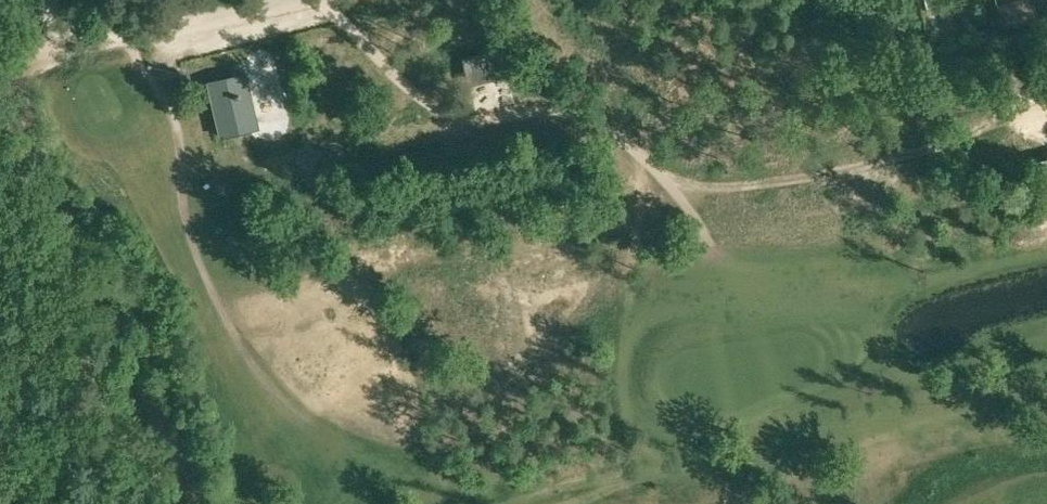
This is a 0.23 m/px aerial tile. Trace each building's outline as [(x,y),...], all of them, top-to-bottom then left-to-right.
[(923,9),(935,6),(934,0),(921,0),(923,9)] [(1034,18),(1031,4),(1005,10),(1008,24),(1034,18)] [(960,11),(945,15),(942,15),(945,27),(963,23),(964,28),(977,26),(974,15),(972,5),(960,8),(960,11)] [(1001,21),(999,14),(983,18),(985,25),(1001,21)] [(463,56),(469,84),(509,75),(504,48),(463,56)] [(207,80),(220,137),(260,127),(247,71),(207,80)]
